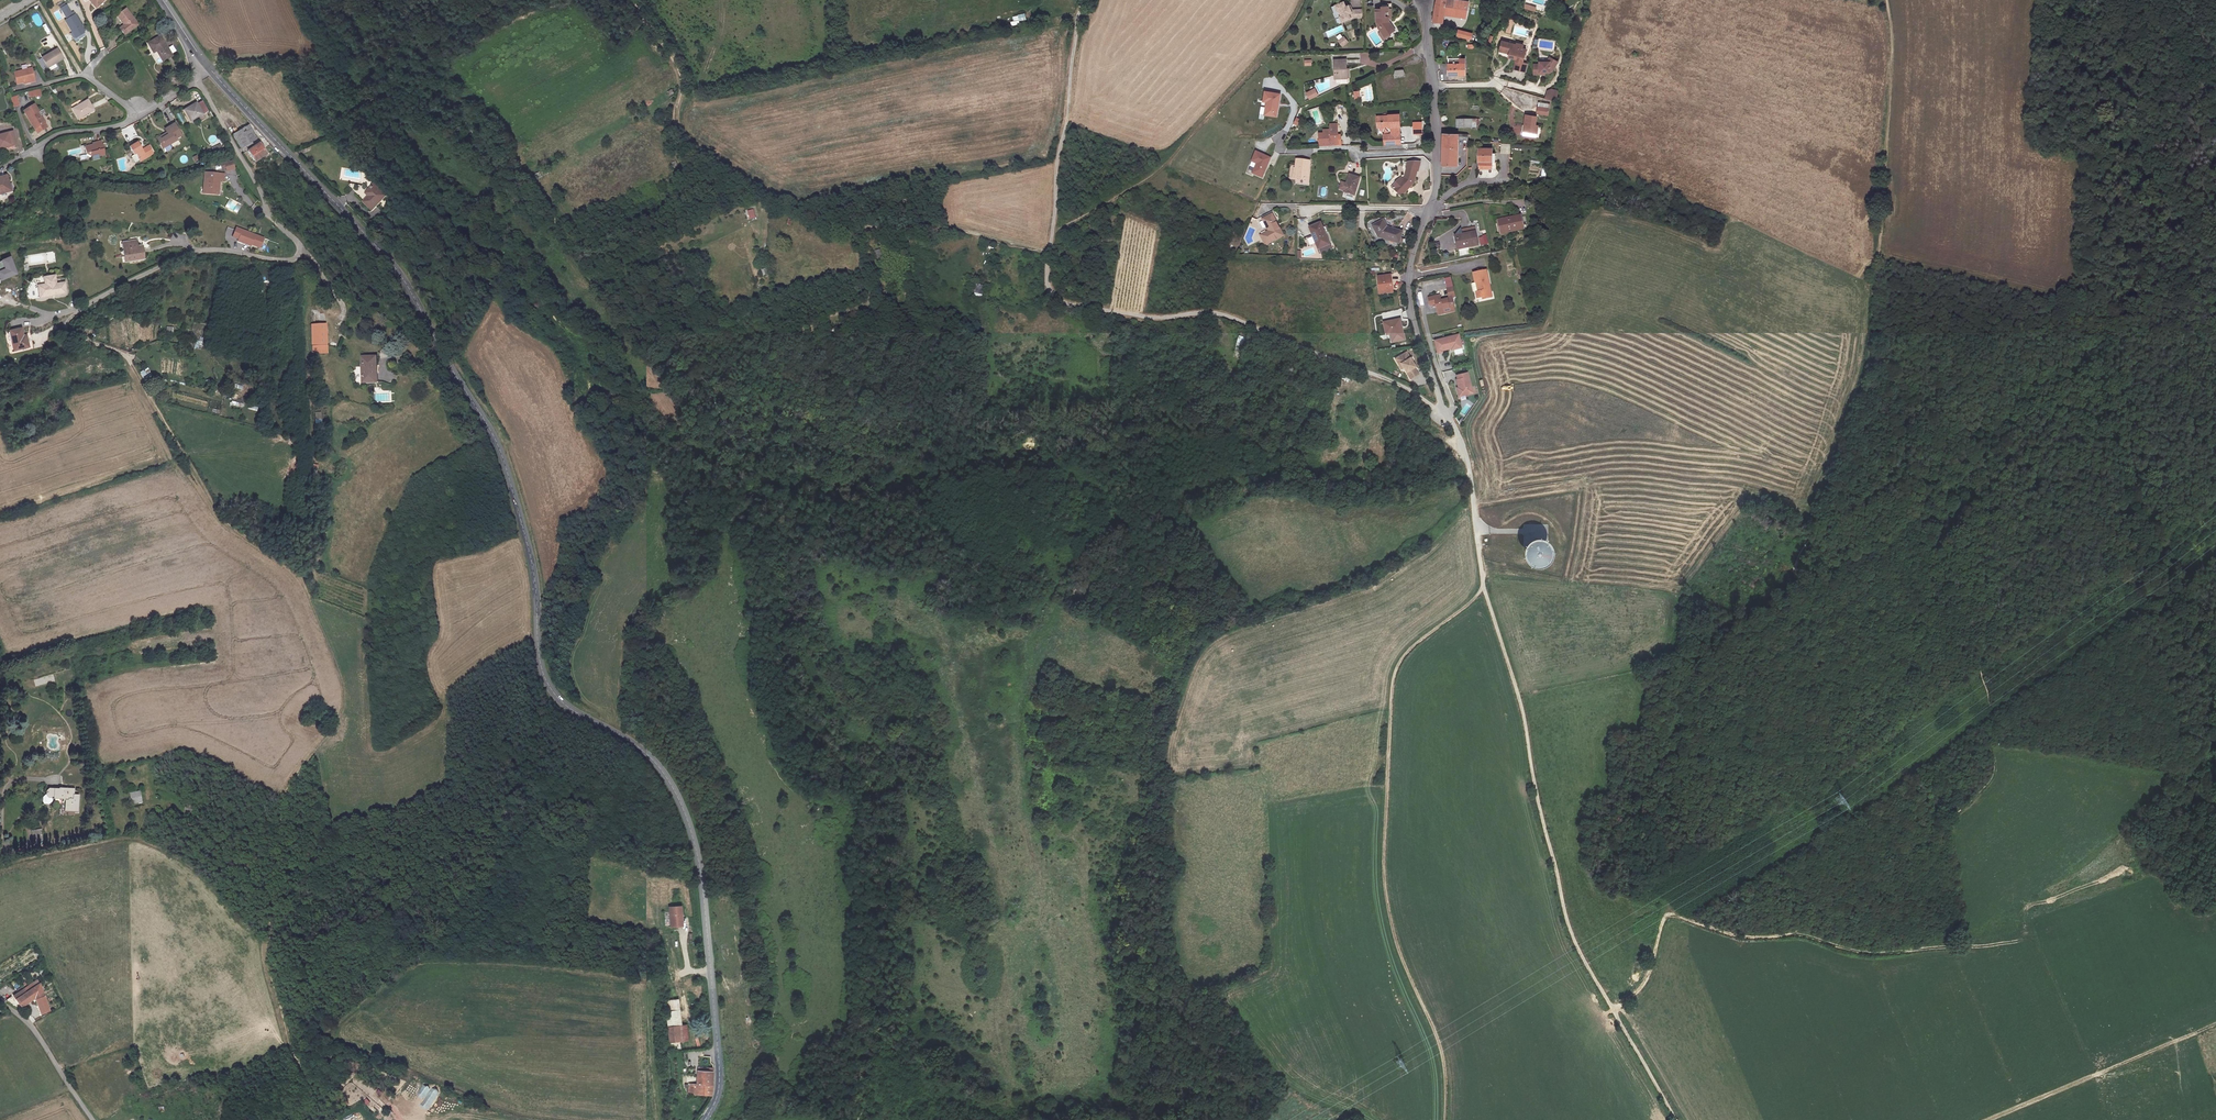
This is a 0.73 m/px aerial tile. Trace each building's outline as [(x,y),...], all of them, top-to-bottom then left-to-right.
[(1458,0),(1437,0),(1433,22),(1443,23),(1444,14),(1464,18),(1466,2),(1458,0)] [(1362,17),(1361,9),(1353,10),(1350,11),(1347,6),(1344,7),(1342,2),(1333,5),(1338,17),(1340,22),(1349,19),(1349,20),(1353,18),(1362,17)] [(1375,11),(1376,24),(1378,24),(1378,26),(1380,28),(1378,29),(1384,38),(1394,31),(1388,23),(1387,11),(1391,11),(1390,4),(1387,4),(1387,8),(1381,8),(1381,10),(1375,11)] [(68,6),(61,10),(65,16),(63,18),(70,29),(71,29),(75,34),(76,34),(78,37),(83,33),(81,30),(82,29),(79,25),(80,24),(73,12),(72,12),(68,6)] [(126,8),(117,15),(124,24),(119,29),(125,35),(139,23),(126,8)] [(1470,33),(1459,30),(1457,35),(1468,38),(1470,33)] [(161,37),(149,44),(155,54),(157,52),(164,62),(173,56),(161,37)] [(1525,72),(1527,63),(1522,62),(1525,49),(1522,48),(1523,45),(1517,43),(1516,46),(1511,45),(1512,43),(1502,41),(1499,51),(1509,53),(1508,57),(1515,59),(1513,69),(1525,72)] [(58,50),(43,59),(49,69),(64,60),(58,50)] [(1549,57),(1547,60),(1539,59),(1539,64),(1533,64),(1533,74),(1544,74),(1544,72),(1549,73),(1550,71),(1552,71),(1558,63),(1549,57)] [(1447,65),(1448,76),(1465,75),(1464,64),(1459,64),(1458,58),(1447,59),(1448,65),(1447,65)] [(1345,60),(1333,59),(1333,78),(1345,79),(1345,69),(1345,60)] [(32,68),(13,74),(16,85),(35,80),(32,68)] [(1393,75),(1394,79),(1403,78),(1406,74),(1402,70),(1395,71),(1393,75)] [(1558,91),(1547,88),(1544,99),(1555,102),(1558,91)] [(30,99),(42,95),(40,89),(28,92),(30,99)] [(1309,99),(1310,98),(1308,94),(1313,91),(1315,96),(1317,95),(1314,89),(1306,92),(1309,99)] [(1279,94),(1263,92),(1262,102),(1266,102),(1265,115),(1276,117),(1279,94)] [(18,95),(11,98),(14,107),(21,105),(18,95)] [(89,100),(74,109),(79,119),(94,110),(89,100)] [(202,101),(198,103),(204,115),(209,112),(202,101)] [(204,115),(198,103),(186,110),(192,121),(204,115)] [(36,104),(25,111),(40,133),(49,127),(46,123),(47,122),(36,104)] [(1547,115),(1549,109),(1538,107),(1536,113),(1547,115)] [(1393,129),(1393,135),(1399,135),(1397,115),(1388,116),(1388,117),(1377,118),(1377,124),(1382,124),(1382,128),(1389,128),(1389,129),(1393,129)] [(1524,115),(1522,131),(1536,133),(1537,126),(1534,126),(1535,117),(1524,115)] [(1323,140),(1319,140),(1319,146),(1329,145),(1328,140),(1337,139),(1336,123),(1329,123),(1330,128),(1323,129),(1323,134),(1323,140)] [(172,139),(182,134),(179,128),(177,129),(174,125),(166,129),(168,132),(159,137),(164,147),(166,151),(168,151),(173,148),(174,147),(172,144),(174,143),(172,139)] [(249,125),(235,134),(243,147),(246,145),(249,149),(255,146),(252,141),(258,138),(249,125)] [(0,135),(0,150),(17,145),(13,132),(0,135)] [(1466,140),(1466,134),(1442,134),(1441,150),(1440,166),(1455,166),(1457,140),(1466,140)] [(1399,135),(1393,135),(1382,136),(1383,144),(1385,144),(1385,138),(1399,137),(1399,135)] [(93,144),(85,146),(88,159),(93,157),(93,159),(101,157),(100,155),(106,153),(102,140),(93,143),(93,144)] [(139,142),(131,146),(135,153),(134,154),(138,162),(142,159),(143,160),(154,154),(149,146),(143,149),(139,142)] [(260,142),(255,146),(249,149),(248,150),(255,161),(267,153),(260,142)] [(1478,149),(1477,161),(1490,161),(1491,142),(1486,143),(1486,149),(1478,149)] [(1509,154),(1509,144),(1500,144),(1500,154),(1509,154)] [(1252,174),(1262,178),(1270,159),(1255,153),(1252,162),(1256,164),(1254,169),(1252,174)] [(1309,162),(1295,161),(1294,170),(1296,170),(1295,181),(1308,183),(1309,162)] [(1490,161),(1477,161),(1477,162),(1479,162),(1479,169),(1490,169),(1490,161)] [(236,162),(224,166),(226,170),(230,169),(231,173),(238,170),(236,162)] [(1408,162),(1406,168),(1407,169),(1405,178),(1400,182),(1398,180),(1391,187),(1400,196),(1412,184),(1416,172),(1418,172),(1421,163),(1408,162)] [(536,173),(538,178),(550,173),(548,168),(536,173)] [(228,176),(209,174),(208,188),(209,188),(209,194),(220,195),(221,187),(223,187),(223,181),(227,181),(228,176)] [(1343,193),(1347,194),(1354,196),(1359,178),(1348,174),(1343,193)] [(10,181),(8,175),(0,177),(0,194),(9,192),(7,182),(10,181)] [(375,185),(366,193),(369,196),(361,202),(370,212),(386,197),(375,185)] [(746,210),(748,219),(755,217),(752,208),(746,210)] [(1282,235),(1271,215),(1262,220),(1268,230),(1260,235),(1265,244),(1282,235)] [(1497,220),(1499,233),(1524,230),(1522,216),(1497,220)] [(1379,239),(1399,243),(1401,231),(1387,228),(1383,220),(1372,226),(1379,239)] [(1322,231),(1318,223),(1307,228),(1311,236),(1315,243),(1317,248),(1328,243),(1330,242),(1324,230),(1322,231)] [(263,239),(235,229),(232,237),(238,239),(237,241),(244,244),(250,246),(251,244),(259,248),(263,239)] [(1456,249),(1477,245),(1475,233),(1454,237),(1456,249)] [(1315,243),(1311,236),(1302,240),(1306,247),(1315,243)] [(124,245),(128,265),(147,262),(145,252),(141,252),(139,242),(124,245)] [(1328,243),(1317,248),(1320,254),(1331,248),(1328,243)] [(18,273),(11,257),(0,262),(0,280),(18,273)] [(1490,291),(1485,269),(1472,273),(1474,282),(1476,282),(1478,290),(1474,291),(1475,297),(1481,296),(1482,299),(1489,297),(1488,291),(1490,291)] [(44,276),(46,286),(39,288),(40,297),(51,295),(51,294),(58,292),(58,294),(67,292),(65,281),(56,283),(55,274),(44,276)] [(1391,285),(1389,275),(1378,277),(1380,293),(1393,292),(1392,285),(1391,285)] [(981,297),(983,285),(976,283),(974,295),(981,297)] [(1437,314),(1444,313),(1444,310),(1453,308),(1451,298),(1455,298),(1453,287),(1447,288),(1449,299),(1441,300),(1440,295),(1428,298),(1430,306),(1435,305),(1437,314)] [(1385,319),(1393,318),(1393,317),(1402,316),(1401,309),(1392,310),(1392,312),(1384,313),(1385,319)] [(1400,319),(1383,322),(1385,330),(1388,329),(1389,334),(1391,342),(1404,339),(1400,319)] [(311,325),(312,354),(327,354),(326,324),(311,325)] [(22,328),(10,331),(14,351),(29,347),(27,337),(23,338),(23,336),(24,336),(22,328)] [(1458,333),(1434,339),(1437,352),(1442,351),(1441,349),(1453,346),(1453,348),(1461,346),(1458,333)] [(1239,335),(1236,345),(1242,347),(1245,337),(1239,335)] [(1403,368),(1406,372),(1410,379),(1417,374),(1413,367),(1414,366),(1405,352),(1396,358),(1402,369),(1403,368)] [(361,357),(362,382),(376,381),(376,356),(361,357)] [(1403,374),(1406,372),(1403,368),(1402,369),(1396,358),(1394,359),(1403,374)] [(148,369),(142,373),(145,379),(152,375),(148,369)] [(1467,372),(1457,375),(1458,379),(1456,379),(1458,387),(1459,389),(1457,390),(1459,396),(1473,393),(1467,372)] [(49,790),(49,796),(66,797),(66,811),(79,811),(79,795),(74,795),(74,789),(60,788),(60,789),(50,789),(49,790)] [(140,791),(130,793),(132,804),(142,802),(140,791)] [(32,829),(33,841),(43,840),(41,828),(32,829)] [(671,909),(672,930),(685,929),(683,909),(671,909)] [(7,1001),(17,1006),(23,1002),(24,1004),(34,998),(41,1015),(49,1012),(37,980),(7,1001)] [(678,1031),(678,1028),(676,1016),(679,1015),(678,1005),(665,1007),(669,1032),(678,1031)] [(689,1042),(688,1036),(686,1029),(678,1031),(669,1032),(672,1054),(681,1052),(680,1044),(689,1042)] [(697,1070),(698,1087),(713,1085),(713,1076),(712,1070),(697,1070)] [(698,1087),(689,1087),(689,1097),(713,1097),(713,1085),(698,1087)]
